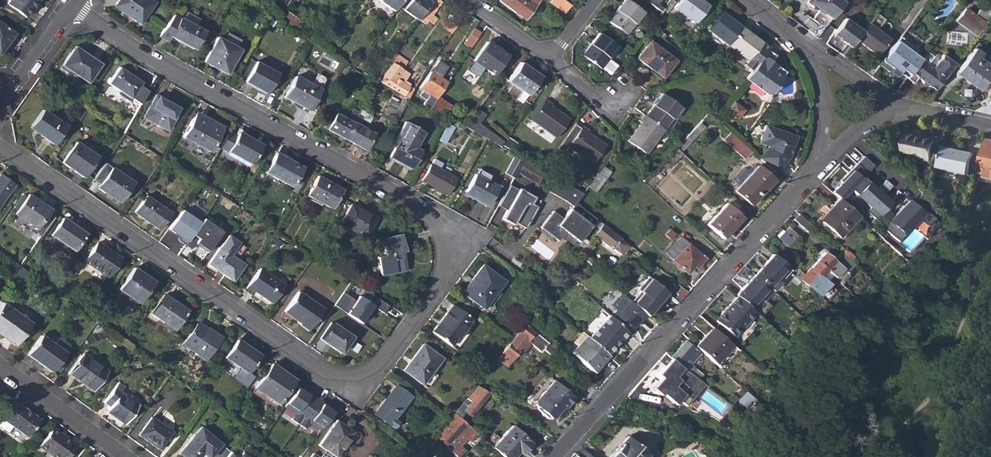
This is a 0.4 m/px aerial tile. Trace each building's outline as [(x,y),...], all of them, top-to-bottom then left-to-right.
[(7,3),(26,17),(38,0),(9,0),(7,3)] [(114,6),(140,24),(155,2),(152,0),(118,0),(114,6)] [(402,0),(382,0),(395,10),(398,6),(402,0)] [(398,6),(418,20),(419,19),(432,2),(429,0),(402,0),(398,6)] [(439,0),(433,0),(432,2),(419,19),(425,24),(427,20),(432,24),(437,18),(432,14),(441,2),(439,0)] [(498,0),(516,13),(517,10),(526,17),(539,0),(530,0),(529,0),(498,0)] [(549,2),(563,13),(569,5),(563,0),(551,0),(549,2)] [(607,21),(625,35),(642,12),(626,0),(623,0),(607,21)] [(645,0),(659,13),(662,9),(657,5),(661,0),(645,0)] [(674,8),(693,23),(707,5),(700,0),(680,0),(674,8)] [(808,2),(813,6),(813,10),(820,11),(813,20),(825,28),(844,3),(840,0),(809,0),(808,2)] [(965,9),(956,21),(975,36),(985,23),(974,16),(965,9)] [(985,23),(990,14),(990,12),(986,9),(982,13),(978,10),(974,16),(985,23)] [(516,13),(525,20),(526,17),(517,10),(516,13)] [(180,18),(170,36),(194,49),(203,31),(196,27),(200,19),(186,11),(182,19),(180,18)] [(288,11),(283,17),(299,29),(304,23),(288,11)] [(722,12),(708,30),(728,46),(740,30),(733,24),(734,22),(722,12)] [(845,19),(833,35),(850,48),(856,40),(862,32),(845,19)] [(447,20),(443,26),(452,33),(456,27),(447,20)] [(14,33),(0,23),(0,52),(14,33)] [(869,24),(856,40),(876,55),(889,39),(869,24)] [(740,30),(747,36),(749,33),(742,27),(740,30)] [(474,29),(466,40),(469,42),(473,44),(481,33),(474,29)] [(740,30),(728,46),(748,61),(744,65),(751,71),(767,50),(769,48),(762,43),(749,33),(747,36),(740,30)] [(598,33),(582,55),(600,69),(616,46),(598,33)] [(662,39),(670,45),(673,41),(665,35),(662,39)] [(217,37),(204,61),(227,74),(240,50),(237,48),(227,43),(217,37)] [(227,43),(237,48),(240,43),(230,37),(227,43)] [(917,50),(900,37),(879,65),(895,78),(899,73),(906,79),(920,60),(913,55),(917,50)] [(486,41),(473,60),(474,61),(468,69),(474,74),(480,65),(493,74),(507,55),(486,41)] [(648,41),(636,58),(662,77),(674,60),(648,41)] [(72,49),(84,56),(85,54),(74,47),(72,49)] [(72,49),(61,65),(87,83),(100,64),(85,54),(84,56),(72,49)] [(956,72),(979,89),(984,82),(990,73),(990,62),(973,49),(956,72)] [(751,71),(746,79),(767,95),(772,94),(781,81),(781,77),(785,72),(771,62),(775,56),(767,50),(751,71)] [(921,60),(906,79),(913,84),(917,78),(934,91),(954,64),(941,55),(938,60),(926,52),(921,60)] [(393,62),(401,68),(406,61),(395,53),(389,60),(393,62)] [(255,61),(244,81),(266,93),(277,74),(255,61)] [(401,68),(393,62),(379,82),(407,97),(412,89),(409,87),(402,82),(404,80),(409,74),(401,68)] [(512,84),(507,91),(522,102),(541,76),(521,62),(507,81),(512,84)] [(343,64),(338,73),(346,77),(350,68),(343,64)] [(423,91),(420,95),(426,99),(423,105),(429,108),(430,107),(437,96),(450,77),(434,66),(419,88),(423,91)] [(119,68),(108,83),(115,88),(111,93),(127,103),(141,82),(119,68)] [(295,76),(284,97),(308,110),(319,89),(295,76)] [(412,89),(407,97),(408,98),(414,100),(418,93),(412,89)] [(661,94),(645,116),(664,129),(679,107),(661,94)] [(155,95),(143,117),(167,130),(179,108),(155,95)] [(430,107),(445,114),(450,105),(437,96),(430,107)] [(392,106),(401,111),(405,103),(396,99),(392,106)] [(545,100),(531,119),(555,137),(569,119),(549,106),(551,104),(545,100)] [(734,102),(728,111),(738,118),(744,110),(734,102)] [(132,105),(128,111),(134,114),(138,107),(132,105)] [(391,108),(388,114),(397,119),(400,113),(391,108)] [(41,133),(40,135),(53,145),(66,127),(42,109),(30,125),(41,133)] [(327,118),(322,126),(344,138),(359,112),(353,109),(347,119),(335,113),(333,118),(331,121),(327,118)] [(359,112),(344,138),(364,149),(373,133),(369,131),(372,126),(368,123),(372,116),(365,113),(366,112),(360,109),(359,112)] [(477,109),(465,126),(486,138),(500,146),(503,142),(478,124),(485,115),(477,109)] [(193,117),(205,123),(208,119),(195,112),(193,117)] [(641,123),(627,141),(645,154),(664,129),(645,116),(644,115),(639,122),(641,123)] [(193,117),(182,136),(193,142),(195,139),(210,148),(222,127),(208,119),(205,123),(193,117)] [(405,121),(396,138),(398,140),(394,148),(389,157),(411,169),(421,150),(415,147),(424,132),(405,121)] [(588,131),(575,122),(556,149),(563,154),(568,147),(592,164),(605,146),(586,132),(588,131)] [(695,128),(699,132),(704,126),(700,122),(695,128)] [(448,124),(439,140),(445,144),(454,127),(448,124)] [(29,127),(40,135),(41,133),(30,125),(29,127)] [(686,137),(691,141),(699,132),(695,128),(686,137)] [(758,158),(775,173),(788,158),(797,136),(775,129),(768,147),(758,158)] [(235,137),(243,140),(245,136),(238,132),(235,137)] [(730,133),(724,140),(745,159),(751,152),(740,142),(736,138),(730,133)] [(906,135),(902,156),(932,162),(937,142),(906,135)] [(235,137),(227,152),(250,164),(261,144),(245,136),(243,140),(235,137)] [(682,142),(676,148),(680,152),(691,141),(686,137),(682,142)] [(193,142),(209,151),(210,148),(195,139),(193,142)] [(978,176),(990,180),(990,141),(986,140),(982,158),(978,173),(978,176)] [(76,142),(61,162),(83,177),(97,156),(76,142)] [(676,148),(663,162),(668,166),(669,168),(682,153),(680,152),(676,148)] [(982,158),(943,148),(937,178),(951,181),(957,179),(958,174),(970,176),(971,171),(978,173),(982,158)] [(275,153),(265,172),(291,187),(302,167),(275,153)] [(514,154),(504,172),(514,178),(517,173),(524,160),(514,154)] [(861,207),(884,179),(853,155),(830,180),(861,207)] [(434,158),(431,163),(422,181),(446,195),(456,177),(449,173),(451,169),(446,166),(444,170),(439,168),(442,163),(434,158)] [(517,173),(537,184),(545,171),(524,160),(517,173)] [(656,170),(661,175),(668,166),(663,162),(656,170)] [(756,165),(733,190),(749,204),(755,198),(756,199),(773,181),(756,165)] [(111,167),(98,188),(106,193),(107,191),(120,200),(132,182),(111,167)] [(603,167),(589,186),(595,191),(610,172),(603,167)] [(475,174),(488,181),(491,176),(478,169),(475,174)] [(656,170),(650,176),(657,182),(662,176),(661,175),(656,170)] [(11,191),(14,186),(15,185),(0,174),(0,206),(11,191)] [(475,174),(465,192),(475,197),(474,200),(485,206),(497,186),(488,181),(475,174)] [(544,189),(572,206),(584,193),(552,175),(544,189)] [(318,176),(307,195),(331,208),(341,189),(318,176)] [(917,191),(901,177),(870,212),(887,227),(917,191)] [(533,197),(510,185),(499,205),(508,210),(503,219),(513,225),(514,222),(527,229),(538,208),(529,203),(533,197)] [(106,193),(119,202),(120,200),(107,191),(106,193)] [(464,194),(474,200),(475,197),(465,192),(464,194)] [(26,196),(41,206),(42,204),(28,194),(26,196)] [(146,195),(134,213),(158,230),(170,212),(146,195)] [(36,229),(50,209),(42,204),(41,206),(26,196),(16,211),(30,220),(27,223),(36,229)] [(819,219),(838,237),(858,216),(838,198),(819,219)] [(726,203),(706,225),(722,239),(741,217),(726,203)] [(350,204),(339,223),(365,237),(376,218),(350,204)] [(578,242),(591,226),(569,208),(562,217),(554,211),(541,226),(558,240),(565,232),(578,242)] [(201,222),(181,209),(168,230),(188,241),(193,234),(201,222)] [(14,214),(27,223),(30,220),(16,211),(14,214)] [(794,220),(808,232),(813,227),(799,214),(794,220)] [(62,218),(51,235),(73,251),(83,237),(77,232),(78,229),(62,218)] [(203,218),(201,222),(193,234),(197,237),(194,244),(208,252),(224,232),(203,218)] [(602,223),(593,235),(612,249),(613,248),(622,255),(628,247),(620,240),(621,238),(602,223)] [(778,238),(788,247),(793,241),(783,232),(778,238)] [(406,270),(402,252),(405,251),(401,235),(380,239),(384,255),(377,256),(380,275),(406,270)] [(222,244),(226,246),(231,238),(227,236),(222,244)] [(681,237),(666,254),(688,273),(696,264),(699,266),(705,259),(681,237)] [(222,244),(207,264),(232,281),(244,264),(236,259),(244,247),(231,238),(226,246),(222,244)] [(272,244),(278,248),(282,242),(276,238),(272,244)] [(97,242),(85,261),(107,276),(120,258),(97,242)] [(586,245),(579,254),(585,259),(593,249),(586,245)] [(825,252),(816,262),(832,276),(834,278),(842,270),(845,273),(853,264),(841,252),(834,261),(825,252)] [(768,288),(772,291),(790,270),(773,254),(754,275),(768,288)] [(799,271),(795,275),(817,295),(828,284),(826,282),(832,276),(816,262),(805,275),(799,271)] [(482,264),(461,292),(483,309),(504,281),(482,264)] [(139,303),(154,281),(146,276),(145,278),(139,274),(141,272),(134,267),(119,289),(139,303)] [(258,268),(244,289),(252,295),(254,292),(272,304),(284,285),(258,268)] [(567,273),(573,278),(578,273),(572,268),(567,273)] [(835,279),(841,284),(848,275),(845,273),(842,270),(834,278),(835,279)] [(737,296),(750,308),(768,288),(754,275),(736,295),(737,296)] [(853,287),(858,292),(870,280),(865,275),(853,287)] [(648,277),(637,289),(640,291),(631,301),(646,314),(647,316),(655,307),(656,305),(667,293),(648,277)] [(675,282),(669,288),(678,295),(677,297),(679,299),(687,291),(675,282)] [(385,314),(391,305),(365,287),(356,301),(344,293),(335,305),(363,324),(374,307),(385,314)] [(298,291),(284,311),(299,323),(298,324),(308,331),(323,309),(298,291)] [(615,310),(610,316),(626,331),(638,318),(640,320),(646,314),(635,304),(629,299),(622,292),(610,305),(615,310)] [(164,295),(151,313),(174,329),(187,310),(164,295)] [(715,320),(739,343),(762,319),(750,308),(737,296),(728,305),(730,307),(725,312),(723,311),(715,320)] [(0,306),(0,331),(1,332),(0,333),(0,334),(15,345),(31,323),(3,303),(0,306)] [(452,305),(431,332),(451,346),(471,319),(452,305)] [(608,315),(588,337),(606,353),(626,331),(610,316),(608,315)] [(525,324),(533,331),(534,330),(537,326),(530,319),(525,324)] [(331,322),(320,339),(341,353),(352,337),(331,322)] [(196,323),(183,343),(197,353),(196,354),(204,360),(220,336),(207,327),(206,330),(196,323)] [(512,339),(497,358),(506,365),(518,350),(521,352),(529,342),(540,350),(543,347),(549,352),(553,347),(539,334),(534,330),(533,331),(525,324),(519,332),(518,331),(512,339)] [(695,346),(715,364),(732,345),(712,327),(695,346)] [(576,346),(571,352),(593,372),(608,355),(606,353),(588,337),(582,331),(572,343),(576,346)] [(41,334),(27,354),(44,366),(45,365),(52,370),(65,352),(69,347),(68,344),(59,337),(54,344),(41,334)] [(238,339),(225,357),(247,372),(259,354),(238,339)] [(702,374),(694,368),(689,365),(699,354),(685,341),(670,357),(677,363),(696,381),(702,374)] [(422,344),(403,370),(421,384),(441,358),(422,344)] [(83,353),(69,373),(93,391),(107,370),(83,353)] [(689,365),(694,368),(701,358),(701,355),(699,354),(689,365)] [(663,378),(655,387),(674,404),(682,395),(680,394),(686,388),(694,396),(703,387),(696,381),(677,363),(670,371),(669,370),(667,373),(668,374),(664,378),(663,378)] [(284,372),(272,364),(254,388),(277,404),(293,380),(283,373),(284,372)] [(421,384),(426,387),(436,374),(431,371),(421,384)] [(550,420),(572,398),(554,380),(532,402),(550,420)] [(117,383),(104,402),(110,406),(108,410),(112,413),(111,415),(124,424),(138,405),(120,393),(124,387),(117,383)] [(475,385),(453,413),(458,418),(463,412),(469,417),(479,405),(489,411),(493,404),(484,399),(488,394),(475,385)] [(395,386),(374,414),(394,429),(398,422),(394,418),(410,397),(395,386)] [(252,392),(274,408),(277,404),(254,388),(252,392)] [(305,389),(293,407),(316,423),(328,405),(305,389)] [(737,398),(735,400),(743,407),(748,400),(750,402),(753,399),(745,391),(741,394),(737,398)] [(732,394),(724,401),(729,405),(735,400),(737,398),(732,394)] [(27,436),(40,419),(16,402),(3,419),(0,423),(0,426),(8,432),(12,426),(27,436)] [(435,437),(457,456),(458,456),(464,450),(457,444),(464,437),(467,440),(475,432),(458,418),(453,413),(449,418),(435,437)] [(159,449),(172,432),(151,417),(138,434),(159,449)] [(336,420),(319,445),(325,449),(335,455),(343,444),(347,447),(358,432),(344,423),(343,425),(336,420)] [(492,447),(499,453),(503,456),(514,456),(518,452),(521,449),(524,451),(531,443),(511,426),(492,447)] [(179,453),(184,456),(199,456),(202,453),(207,456),(210,456),(221,444),(201,427),(179,453)] [(39,447),(53,456),(69,456),(76,447),(70,442),(71,441),(52,428),(39,447)] [(648,454),(628,436),(610,456),(646,456),(648,454)] [(414,445),(418,448),(424,441),(420,437),(414,445)]
